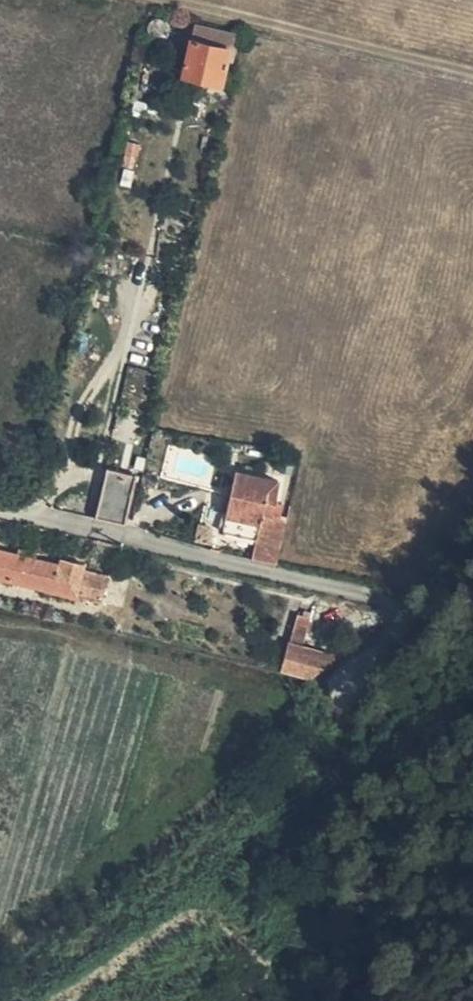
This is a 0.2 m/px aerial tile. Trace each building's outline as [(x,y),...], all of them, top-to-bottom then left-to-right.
[(208,0),(177,0),(174,16),(169,39),(203,48),(207,34),(216,2),(208,0)] [(106,467),(97,502),(94,515),(123,522),(134,475),(106,467)] [(274,492),(238,485),(230,525),(262,532),(260,551),(275,555),(284,510),(273,508),(272,502),(274,492)] [(38,590),(99,606),(107,575),(82,569),(82,563),(56,556),(53,562),(10,551),(0,549),(0,580),(38,590)] [(312,617),(299,614),(293,644),(306,647),(312,617)] [(318,678),(346,657),(306,647),(293,644),(287,672),(318,678)]
